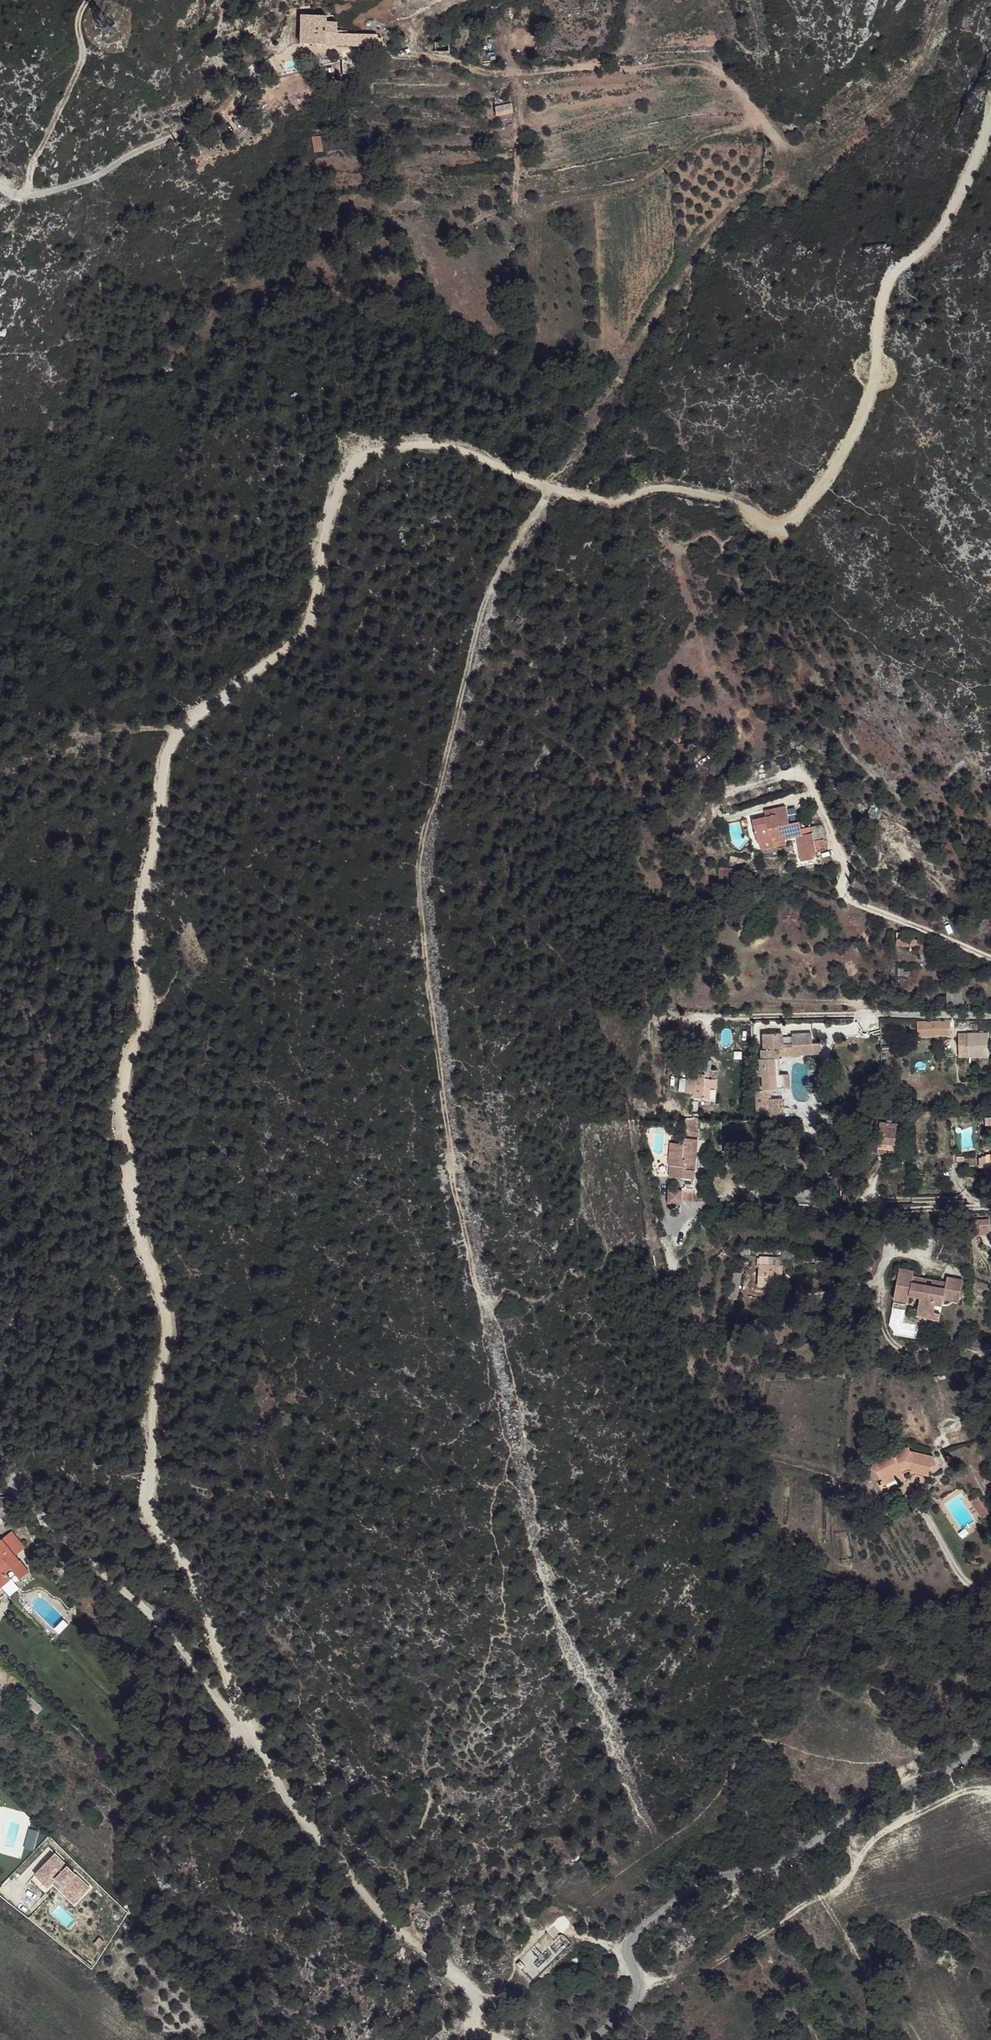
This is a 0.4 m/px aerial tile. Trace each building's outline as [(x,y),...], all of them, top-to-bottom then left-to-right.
[(326,15),(300,14),(299,43),(376,47),(377,36),(336,34),(336,23),(325,22),(326,15)] [(495,115),(512,112),(511,101),(493,104),(495,115)] [(312,151),(321,151),(320,136),(312,136),(312,151)] [(785,839),(797,836),(801,861),(817,858),(816,852),(815,848),(819,848),(825,847),(821,825),(811,827),(812,833),(802,835),(801,829),(799,821),(789,824),(785,806),(764,811),(766,817),(752,820),(757,843),(761,842),(771,839),(771,838),(780,835),(781,840),(785,839)] [(761,842),(763,849),(786,844),(785,839),(781,840),(780,835),(771,838),(771,839),(761,842)] [(719,868),(718,875),(734,876),(734,868),(719,868)] [(947,1005),(950,1004),(950,987),(958,987),(958,983),(947,984),(947,1005)] [(917,1024),(917,1035),(934,1035),(934,1033),(943,1032),(943,1034),(951,1034),(951,1023),(944,1023),(944,1021),(932,1022),(932,1023),(917,1024)] [(811,1034),(792,1035),(792,1037),(793,1046),(782,1047),(782,1037),(782,1033),(763,1034),(764,1050),(761,1050),(762,1059),(759,1059),(760,1076),(763,1076),(763,1082),(759,1082),(760,1085),(763,1085),(764,1090),(760,1091),(755,1091),(757,1117),(771,1116),(771,1122),(784,1121),(782,1099),(770,1099),(769,1089),(784,1088),(783,1074),(779,1075),(778,1055),(791,1055),(791,1056),(800,1056),(800,1054),(821,1053),(820,1043),(812,1044),(811,1034)] [(958,1034),(959,1057),(988,1056),(988,1034),(984,1034),(979,1034),(958,1034)] [(782,1037),(782,1047),(793,1046),(792,1037),(782,1037)] [(705,1074),(688,1072),(688,1079),(686,1091),(686,1093),(695,1093),(694,1097),(715,1099),(717,1079),(709,1078),(710,1071),(706,1070),(705,1074)] [(686,1091),(688,1079),(680,1078),(679,1091),(686,1091)] [(672,1177),(677,1177),(676,1189),(668,1188),(667,1203),(681,1204),(682,1199),(682,1189),(693,1190),(698,1132),(696,1131),(697,1118),(686,1118),(683,1144),(670,1143),(668,1165),(670,1165),(669,1172),(673,1172),(672,1177)] [(886,1133),(879,1132),(877,1150),(894,1152),(897,1122),(887,1120),(886,1133)] [(986,1155),(986,1158),(979,1158),(979,1168),(987,1167),(987,1168),(990,1167),(990,1154),(986,1155)] [(682,1189),(682,1199),(698,1201),(693,1190),(682,1189)] [(851,1201),(853,1191),(844,1189),(842,1200),(851,1201)] [(977,1235),(988,1234),(988,1229),(989,1229),(989,1220),(980,1220),(974,1220),(974,1221),(968,1222),(969,1231),(975,1231),(977,1235)] [(749,1255),(750,1247),(736,1246),(734,1256),(741,1257),(741,1254),(749,1255)] [(782,1250),(781,1259),(793,1260),(794,1252),(782,1250)] [(780,1259),(760,1258),(760,1259),(758,1259),(757,1267),(760,1267),(759,1286),(781,1287),(782,1266),(780,1266),(780,1259)] [(914,1271),(899,1268),(893,1299),(908,1302),(909,1295),(920,1297),(917,1310),(933,1313),(934,1312),(935,1304),(942,1305),(943,1299),(959,1302),(963,1281),(947,1278),(946,1283),(944,1289),(931,1286),(925,1285),(912,1282),(913,1276),(914,1271)] [(741,1273),(731,1272),(728,1291),(738,1292),(741,1273)] [(925,1285),(926,1279),(913,1276),(912,1282),(925,1285)] [(946,1283),(932,1280),(931,1286),(944,1289),(946,1283)] [(737,1300),(738,1292),(728,1291),(728,1298),(737,1300)] [(917,1310),(916,1316),(939,1320),(940,1314),(934,1312),(933,1313),(917,1310)] [(909,1447),(873,1463),(871,1467),(876,1469),(881,1480),(895,1474),(898,1481),(898,1483),(906,1479),(902,1471),(908,1468),(911,1469),(910,1474),(915,1476),(916,1475),(916,1472),(929,1475),(931,1466),(936,1464),(934,1457),(911,1451),(909,1447)] [(895,1474),(881,1480),(884,1487),(898,1481),(895,1474)] [(978,1496),(970,1501),(982,1519),(989,1514),(978,1496)] [(10,1511),(0,1499),(0,1518),(10,1511)] [(2,1539),(15,1555),(25,1547),(11,1531),(2,1539)] [(29,1572),(15,1555),(2,1539),(0,1541),(0,1588),(11,1579),(5,1572),(11,1568),(20,1579),(29,1572)] [(21,1688),(16,1694),(37,1714),(43,1708),(21,1688)] [(36,1841),(39,1831),(30,1829),(27,1838),(36,1841)] [(34,1850),(36,1841),(27,1838),(24,1847),(34,1850)]
